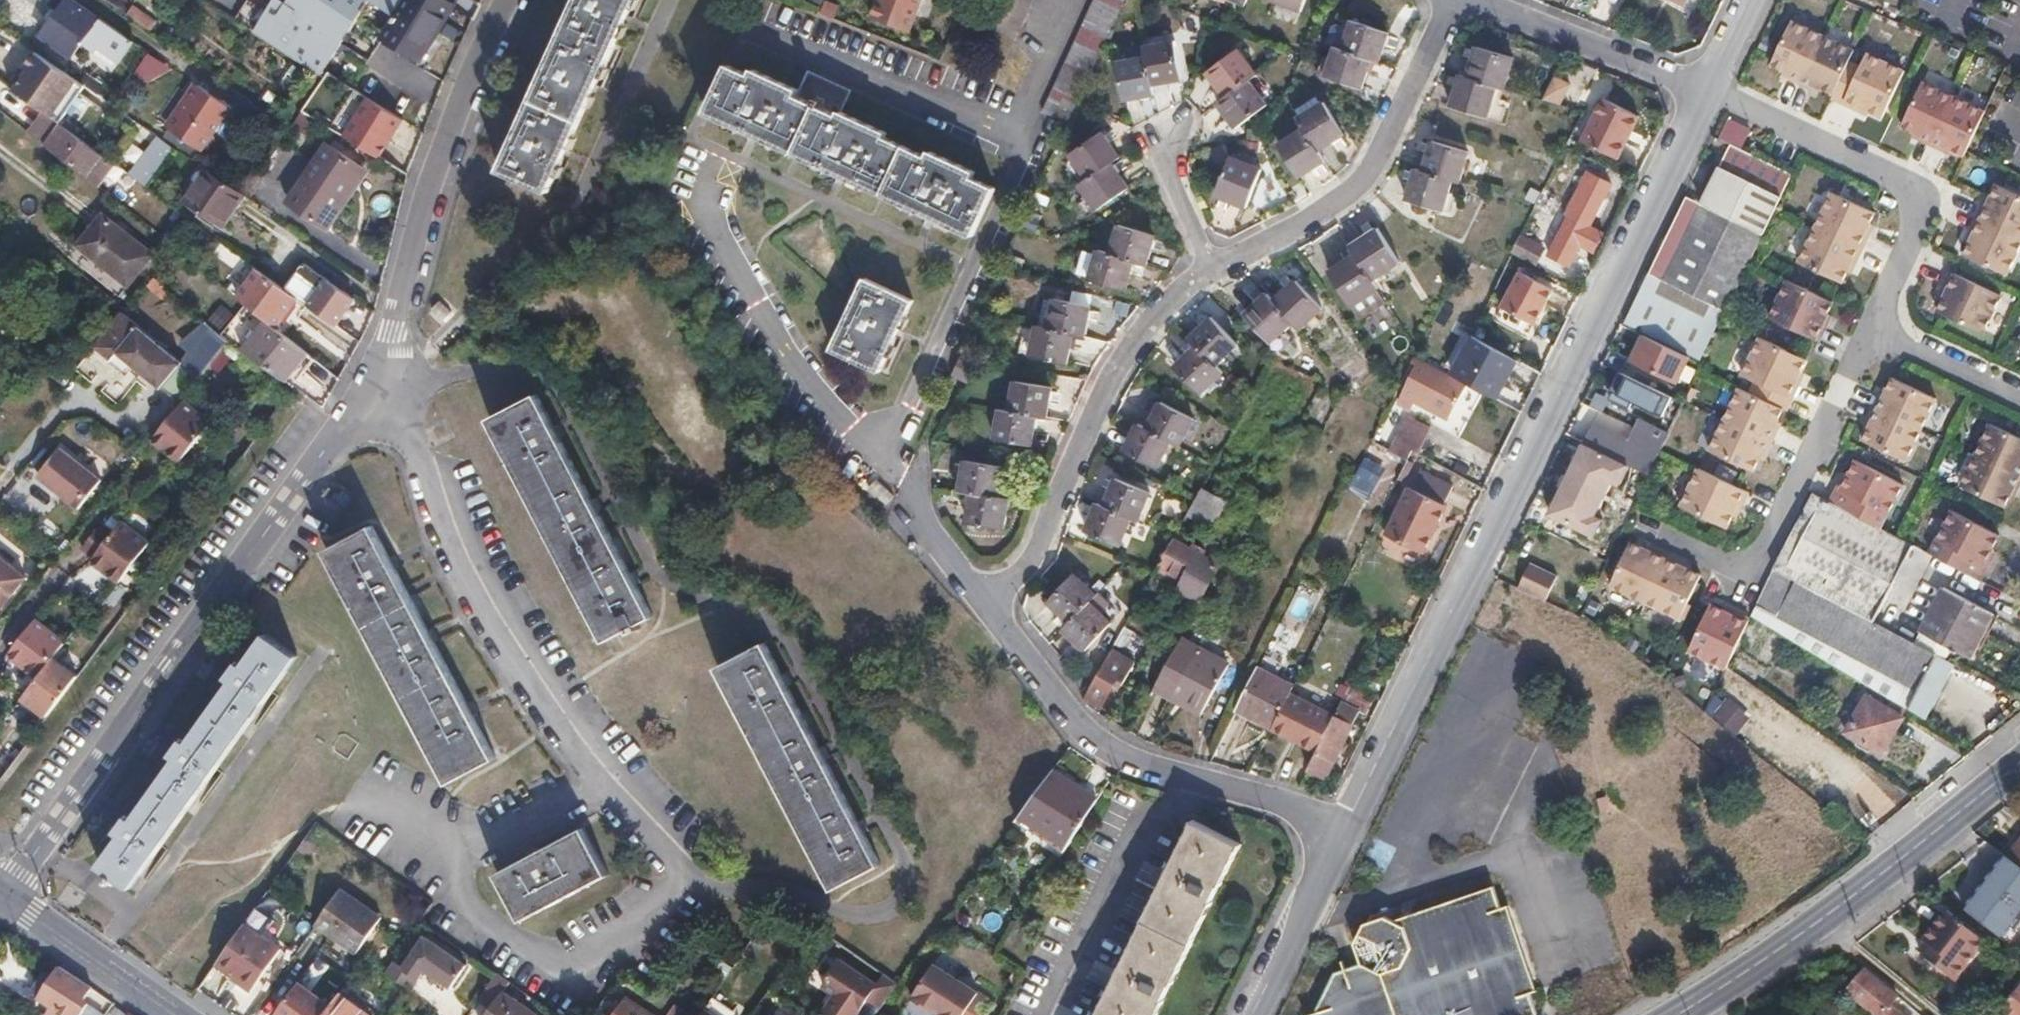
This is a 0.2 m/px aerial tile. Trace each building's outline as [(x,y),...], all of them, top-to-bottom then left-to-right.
[(100,19),(98,20),(71,0),(65,0),(42,33),(73,56),(85,38),(121,63),(135,43),(100,19)] [(285,1),(283,0),(274,0),(268,9),(254,31),(265,39),(299,60),(321,74),(339,46),(385,36),(420,57),(440,23),(455,0),(286,0),(285,1)] [(502,169),(548,190),(634,0),(578,0),(502,169)] [(874,16),(909,30),(922,0),(880,0),(874,16)] [(1016,39),(1034,0),(1006,0),(993,28),(1016,39)] [(1068,123),(1125,0),(1094,0),(1088,12),(1044,111),(1068,123)] [(1299,20),(1307,0),(1248,0),(1299,20)] [(132,6),(126,14),(149,30),(156,21),(132,6)] [(1344,49),(1372,59),(1380,61),(1389,31),(1354,19),(1344,49)] [(1793,21),(1772,65),(1784,70),(1783,74),(1802,83),(1820,91),(1822,88),(1835,93),(1833,97),(1869,113),(1870,110),(1883,115),(1905,70),(1868,53),(1862,65),(1851,60),(1855,50),(1793,21)] [(1176,40),(1146,47),(1152,82),(1183,77),(1176,40)] [(1152,82),(1146,47),(1132,50),(1130,45),(1114,48),(1123,97),(1154,92),(1152,82)] [(1470,77),(1497,85),(1505,87),(1514,56),(1479,46),(1470,77)] [(1344,49),(1337,47),(1327,75),(1363,88),(1372,59),(1344,49)] [(1226,96),(1248,80),(1256,74),(1238,49),(1208,71),(1226,96)] [(81,82),(37,52),(11,89),(23,97),(44,112),(56,121),(60,124),(87,86),(81,82)] [(167,93),(181,76),(151,53),(138,69),(167,93)] [(708,113),(973,235),(996,187),(973,177),(975,171),(932,151),(929,157),(885,136),(887,131),(843,111),(854,88),(810,69),(800,90),(755,69),(752,75),(730,65),(708,113)] [(1555,71),(1542,98),(1560,103),(1571,80),(1555,71)] [(1470,77),(1461,74),(1452,105),(1488,116),(1497,85),(1470,77)] [(1226,96),(1219,102),(1237,126),(1266,104),(1248,80),(1226,96)] [(1965,153),(1985,109),(1923,81),(1903,125),(1915,131),(1914,134),(1932,143),(1951,151),(1953,148),(1965,153)] [(200,87),(171,129),(203,151),(231,107),(200,87)] [(392,125),(398,116),(362,93),(338,131),(342,134),(374,154),(384,139),(387,141),(396,128),(392,125)] [(1602,97),(1581,139),(1619,156),(1639,115),(1602,97)] [(1325,101),(1300,117),(1306,128),(1319,147),(1345,133),(1325,101)] [(392,125),(396,128),(402,118),(398,116),(392,125)] [(41,142),(52,150),(83,175),(100,153),(82,140),(67,129),(60,124),(56,121),(41,142)] [(1319,147),(1306,128),(1278,144),(1299,176),(1326,159),(1319,147)] [(1095,173),(1111,163),(1120,156),(1101,131),(1070,153),(1088,178),(1095,173)] [(130,175),(148,188),(176,146),(158,134),(130,175)] [(384,139),(374,154),(378,156),(387,141),(384,139)] [(1422,170),(1452,179),(1459,181),(1468,151),(1431,140),(1422,170)] [(329,144),(289,201),(325,225),(364,168),(329,144)] [(1627,324),(1676,348),(1693,311),(1719,324),(1767,226),(1792,173),(1730,144),(1701,204),(1689,198),(1650,279),(1627,324)] [(1231,158),(1217,193),(1247,205),(1261,169),(1231,158)] [(1088,178),(1080,184),(1098,208),(1129,188),(1111,163),(1095,173),(1088,178)] [(1422,170),(1416,168),(1407,199),(1442,210),(1452,179),(1422,170)] [(245,193),(210,169),(190,200),(225,224),(245,193)] [(1569,216),(1549,255),(1567,264),(1578,243),(1593,250),(1602,234),(1588,226),(1610,185),(1587,174),(1566,213),(1569,216)] [(2019,246),(2019,192),(1998,181),(1992,193),(1989,191),(1978,215),(1966,238),(1970,240),(1965,251),(2008,271),(2019,246)] [(1833,190),(1800,260),(1843,280),(1849,268),(1852,270),(1875,223),(1871,221),(1876,210),(1833,190)] [(102,214),(77,246),(127,286),(153,254),(102,214)] [(1111,253),(1134,260),(1147,263),(1156,234),(1120,223),(1111,253)] [(1380,229),(1353,246),(1358,254),(1373,278),(1399,261),(1380,229)] [(1800,255),(1810,236),(1799,230),(1789,249),(1800,255)] [(1543,247),(1520,235),(1513,250),(1536,262),(1543,247)] [(1111,253),(1099,249),(1091,278),(1126,288),(1134,260),(1111,253)] [(1373,278),(1358,254),(1331,271),(1351,304),(1379,287),(1373,278)] [(322,309),(320,311),(338,324),(356,298),(305,264),(298,272),(320,288),(313,297),(320,302),(318,306),(322,309)] [(258,267),(238,295),(249,305),(268,321),(276,327),(290,309),(299,315),(308,303),(303,299),(285,287),(258,267)] [(1944,294),(1938,307),(1985,329),(2002,291),(1952,268),(1941,292),(1944,294)] [(1521,273),(1503,309),(1536,326),(1554,289),(1521,273)] [(294,277),(285,287),(303,299),(310,288),(294,277)] [(1788,277),(1770,314),(1821,338),(1832,313),(1828,311),(1834,298),(1788,277)] [(867,279),(835,348),(880,369),(905,313),(911,300),(867,279)] [(1275,300),(1295,321),(1301,328),(1324,306),(1298,279),(1275,300)] [(1275,300),(1268,293),(1246,314),(1282,353),(1294,342),(1283,331),(1295,321),(1275,300)] [(1050,327),(1074,332),(1084,335),(1090,304),(1055,296),(1050,327)] [(1693,311),(1676,348),(1702,361),(1719,324),(1693,311)] [(123,315),(96,346),(127,372),(134,364),(182,404),(200,381),(178,362),(179,361),(158,344),(123,315)] [(1213,316),(1191,338),(1198,345),(1210,358),(1216,363),(1238,341),(1213,316)] [(175,346),(197,374),(229,349),(208,321),(175,346)] [(279,376),(286,380),(308,352),(276,327),(268,321),(245,352),(277,374),(279,376)] [(1050,327),(1040,325),(1033,355),(1068,362),(1074,332),(1050,327)] [(1740,384),(1711,446),(1755,466),(1761,454),(1765,456),(1782,419),(1778,417),(1784,405),(1788,406),(1805,370),(1801,368),(1808,355),(1761,334),(1743,372),(1757,378),(1751,389),(1740,384)] [(1458,377),(1466,381),(1473,385),(1503,401),(1510,388),(1523,362),(1482,340),(1470,364),(1466,362),(1458,377)] [(1210,358),(1198,345),(1176,366),(1202,392),(1222,370),(1216,363),(1210,358)] [(962,353),(952,374),(967,382),(978,361),(962,353)] [(1414,354),(1410,361),(1420,366),(1416,373),(1412,372),(1400,398),(1415,406),(1418,400),(1449,415),(1466,381),(1458,377),(1451,373),(1414,354)] [(1671,393),(1622,371),(1614,389),(1617,390),(1613,398),(1634,409),(1638,401),(1662,413),(1671,393)] [(1870,423),(1864,436),(1908,455),(1937,394),(1893,373),(1887,386),(1884,384),(1866,421),(1870,423)] [(1012,410),(1037,414),(1047,416),(1053,386),(1018,380),(1012,410)] [(540,394),(492,418),(606,640),(655,615),(540,394)] [(1149,428),(1173,440),(1181,445),(1195,417),(1163,400),(1149,428)] [(209,424),(182,404),(167,422),(152,440),(179,461),(209,424)] [(1012,410),(1001,408),(997,437),(1032,444),(1037,414),(1012,410)] [(1593,422),(1583,441),(1613,455),(1650,472),(1670,429),(1640,416),(1629,438),(1593,422)] [(1398,455),(1407,460),(1412,449),(1418,452),(1431,427),(1413,418),(1401,441),(1404,443),(1398,455)] [(1991,419),(1962,481),(2006,501),(2012,489),(2015,490),(2019,481),(2019,432),(1991,419)] [(1149,428),(1139,424),(1127,450),(1160,466),(1173,440),(1149,428)] [(444,425),(436,430),(440,439),(449,434),(444,425)] [(1380,425),(1376,433),(1390,441),(1394,433),(1380,425)] [(1613,455),(1583,441),(1577,456),(1606,469),(1613,455)] [(102,480),(61,448),(39,475),(80,507),(102,480)] [(1846,468),(1831,496),(1882,522),(1904,479),(1857,455),(1849,470),(1846,468)] [(965,459),(960,490),(974,492),(997,495),(1002,465),(965,459)] [(1575,462),(1558,497),(1593,514),(1610,479),(1575,462)] [(1700,464),(1682,501),(1729,523),(1735,510),(1739,512),(1750,487),(1700,464)] [(1380,530),(1419,550),(1452,486),(1413,468),(1405,485),(1402,484),(1380,530)] [(1396,482),(1371,469),(1362,488),(1387,500),(1396,482)] [(1105,504),(1131,515),(1139,518),(1151,491),(1116,476),(1105,504)] [(1452,486),(1419,550),(1426,553),(1450,507),(1448,505),(1456,487),(1452,486)] [(1202,488),(1197,498),(1188,513),(1213,527),(1227,502),(1202,488)] [(1814,490),(1774,569),(1875,621),(1913,543),(1814,490)] [(997,495),(974,492),(969,521),(1005,527),(1009,497),(997,495)] [(1105,504),(1100,502),(1088,531),(1119,543),(1131,515),(1105,504)] [(1954,505),(1931,548),(1982,574),(1996,546),(1993,544),(2001,529),(1954,505)] [(98,557),(97,560),(120,578),(152,540),(126,521),(114,536),(103,528),(87,549),(98,557)] [(374,525),(328,549),(450,782),(497,757),(453,678),(374,525)] [(1174,538),(1157,569),(1183,584),(1182,586),(1200,595),(1217,564),(1174,538)] [(1632,538),(1612,581),(1682,613),(1703,570),(1691,564),(1693,561),(1687,558),(1651,542),(1646,539),(1644,543),(1632,538)] [(152,540),(120,578),(123,580),(153,543),(154,541),(152,540)] [(0,556),(0,607),(25,576),(0,556)] [(1531,563),(1519,588),(1522,590),(1526,591),(1546,601),(1558,577),(1531,563)] [(1773,568),(1751,614),(1809,647),(1814,636),(1851,656),(1849,661),(1862,668),(1865,663),(1907,686),(1906,688),(1914,693),(1929,667),(1947,676),(1954,662),(1875,621),(1774,569),(1773,568)] [(1071,621),(1088,602),(1094,594),(1072,575),(1049,601),(1071,621)] [(1944,586),(1920,630),(1969,655),(1993,611),(1944,586)] [(1691,645),(1728,662),(1751,614),(1727,601),(1725,605),(1712,599),(1691,645)] [(1071,621),(1065,629),(1087,649),(1111,622),(1088,602),(1071,621)] [(17,653),(43,674),(55,658),(57,654),(70,633),(47,614),(17,653)] [(73,635),(70,633),(57,654),(61,650),(73,635)] [(128,818),(119,830),(124,833),(101,865),(131,886),(298,655),(267,634),(245,666),(240,663),(231,675),(236,679),(189,742),(185,739),(175,753),(180,756),(133,821),(128,818)] [(1182,636),(1156,685),(1203,712),(1228,663),(1201,648),(1200,646),(1182,636)] [(1814,636),(1809,647),(1925,717),(1947,676),(1929,667),(1914,693),(1906,688),(1907,686),(1865,663),(1862,668),(1849,661),(1851,656),(1814,636)] [(765,643),(720,667),(836,888),(882,864),(765,643)] [(1092,684),(1089,689),(1084,698),(1101,707),(1126,665),(1132,669),(1137,659),(1114,646),(1092,684)] [(24,698),(48,718),(78,676),(55,658),(43,674),(24,698)] [(1257,668),(1237,707),(1273,725),(1292,689),(1294,685),(1257,668)] [(1317,752),(1301,785),(1295,796),(1308,802),(1322,774),(1328,776),(1332,767),(1361,709),(1367,712),(1375,696),(1352,684),(1338,712),(1317,752)] [(1292,689),(1273,725),(1271,730),(1317,752),(1338,712),(1327,706),(1292,689)] [(1719,694),(1705,712),(1739,736),(1753,718),(1719,694)] [(1867,696),(1846,730),(1881,752),(1902,717),(1867,696)] [(1054,770),(1022,814),(1069,845),(1098,799),(1054,770)] [(1240,842),(1195,820),(1098,1014),(1157,1014),(1240,842)] [(584,828),(500,873),(524,919),(609,875),(584,828)] [(2011,861),(2019,868),(2019,849),(2011,861)] [(1965,914),(2005,945),(2019,925),(2019,868),(2011,861),(2007,859),(1965,914)] [(1364,920),(1355,943),(1361,966),(1343,959),(1324,1009),(1315,1011),(1313,1014),(1542,1014),(1543,1014),(1537,991),(1538,988),(1517,906),(1504,901),(1501,887),(1396,913),(1394,913),(1364,920)] [(343,889),(318,925),(358,952),(383,915),(343,889)] [(1946,916),(1917,954),(1955,984),(1984,945),(1946,916)] [(245,925),(218,964),(234,976),(233,978),(252,991),(280,949),(261,936),(245,925)] [(404,968),(393,961),(386,971),(408,988),(422,970),(449,989),(465,966),(425,938),(404,968)] [(896,979),(882,973),(881,975),(837,955),(822,988),(830,992),(822,1008),(837,1014),(861,1014),(869,998),(884,1005),(896,979)] [(913,998),(933,1010),(936,1005),(945,1010),(942,1014),(986,1014),(995,1001),(934,963),(913,998)] [(60,965),(53,974),(43,967),(29,989),(47,1001),(52,1005),(47,1014),(98,1014),(85,1007),(80,1004),(92,986),(60,965)] [(498,973),(482,997),(494,1005),(487,1014),(538,1014),(505,992),(511,982),(498,973)] [(1848,996),(1871,1014),(1901,1014),(1893,1009),(1900,1000),(1868,973),(1848,996)] [(325,1014),(372,1014),(349,998),(354,991),(347,986),(325,1014)] [(2001,1014),(2019,1014),(2019,990),(2001,1014)] [(631,997),(618,1014),(657,1014),(631,997)] [(47,1001),(39,1012),(45,1014),(47,1014),(52,1005),(47,1001)] [(907,1014),(931,1014),(914,1004),(907,1014)] [(704,1011),(710,1014),(724,1014),(708,1005),(704,1011)]
